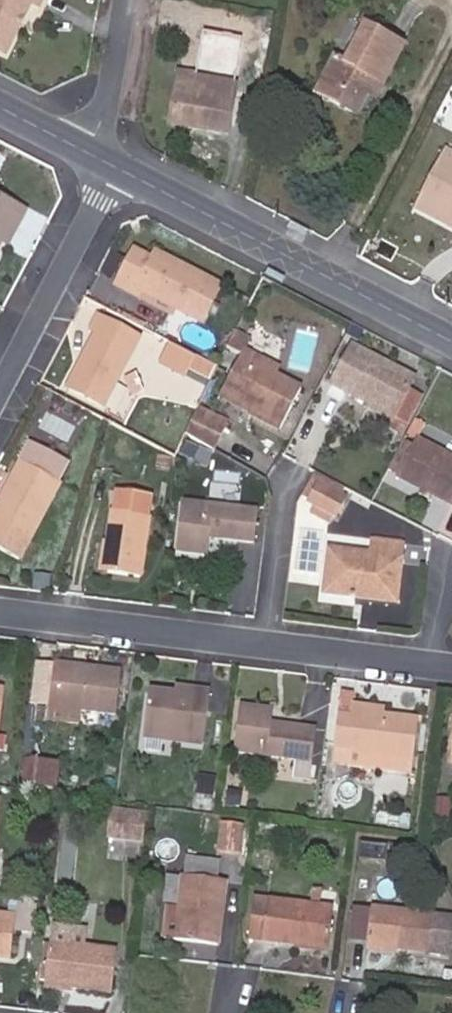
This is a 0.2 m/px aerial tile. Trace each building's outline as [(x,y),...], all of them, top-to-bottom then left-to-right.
[(20,18),(30,1),(37,4),(39,0),(0,0),(0,48),(4,50),(14,31),(9,28),(15,15),(20,18)] [(14,31),(20,18),(15,15),(9,28),(14,31)] [(373,96),(398,44),(360,23),(342,59),(333,53),(313,92),(352,112),(363,91),(373,96)] [(235,56),(198,51),(195,75),(177,72),(168,124),(223,132),(235,56)] [(445,145),(440,156),(451,162),(451,149),(445,145)] [(451,211),(451,162),(440,156),(421,194),(451,211)] [(421,194),(416,205),(451,225),(451,211),(421,194)] [(15,225),(22,212),(0,201),(0,239),(9,223),(15,225)] [(15,225),(9,223),(0,239),(0,242),(5,244),(15,225)] [(183,279),(149,261),(130,250),(112,286),(130,295),(134,289),(167,308),(195,323),(215,286),(187,272),(183,279)] [(152,254),(149,261),(183,279),(187,272),(152,254)] [(134,289),(130,295),(164,314),(167,308),(134,289)] [(78,325),(91,331),(98,318),(85,312),(78,325)] [(91,331),(74,361),(84,365),(71,392),(100,407),(137,338),(98,318),(91,331)] [(412,379),(347,346),(328,385),(392,417),(387,427),(400,434),(420,398),(406,391),(412,379)] [(183,368),(188,359),(165,347),(157,363),(179,375),(183,368)] [(210,371),(188,359),(183,368),(206,380),(210,371)] [(237,360),(221,392),(251,409),(249,415),(277,430),(293,397),(265,383),(269,377),(237,360)] [(84,365),(74,361),(61,386),(71,392),(84,365)] [(251,409),(221,392),(218,399),(249,415),(251,409)] [(192,408),(180,433),(211,449),(224,424),(192,408)] [(395,473),(411,444),(402,440),(386,469),(395,473)] [(413,441),(411,444),(395,473),(394,477),(451,507),(451,461),(413,441)] [(55,483),(17,463),(0,496),(0,553),(14,560),(55,483)] [(320,481),(321,478),(313,473),(300,499),(308,504),(320,481)] [(341,500),(345,494),(320,481),(308,504),(336,519),(345,502),(341,500)] [(105,575),(135,581),(151,489),(118,483),(105,545),(110,546),(105,575)] [(255,514),(179,506),(174,554),(200,556),(203,542),(252,548),(255,514)] [(373,541),(373,546),(400,549),(401,544),(373,541)] [(97,574),(105,575),(110,546),(105,545),(102,544),(97,574)] [(400,549),(373,546),(371,560),(327,554),(321,595),(356,600),(361,595),(388,598),(393,566),(398,566),(400,549)] [(121,674),(54,664),(47,708),(115,718),(121,674)] [(146,725),(202,733),(208,696),(175,692),(174,697),(148,694),(144,725),(146,725)] [(340,696),(337,719),(349,720),(350,717),(384,720),(385,714),(351,709),(352,697),(340,696)] [(235,753),(295,761),(292,780),(310,782),(317,733),(272,728),(273,713),(240,709),(235,753)] [(349,720),(337,719),(331,766),(347,767),(349,755),(404,762),(408,723),(384,720),(350,717),(349,720)] [(202,733),(146,725),(144,741),(200,748),(202,733)] [(53,759),(25,756),(22,786),(49,789),(53,759)] [(59,790),(62,760),(53,759),(49,789),(59,790)] [(108,841),(140,846),(143,820),(112,814),(108,841)] [(220,821),(218,851),(241,852),(244,823),(220,821)] [(182,915),(177,946),(214,951),(224,886),(181,880),(177,915),(182,915)] [(247,945),(294,951),(294,946),(325,950),(330,915),(252,903),(247,945)] [(392,951),(391,955),(425,959),(426,957),(445,959),(450,923),(370,912),(365,947),(392,951)] [(169,945),(177,946),(182,915),(177,915),(173,914),(169,945)] [(112,950),(47,942),(40,981),(108,990),(112,950)] [(294,946),(294,951),(293,956),(323,961),(325,950),(294,946)] [(391,958),(391,955),(392,951),(365,947),(363,955),(391,958)]
